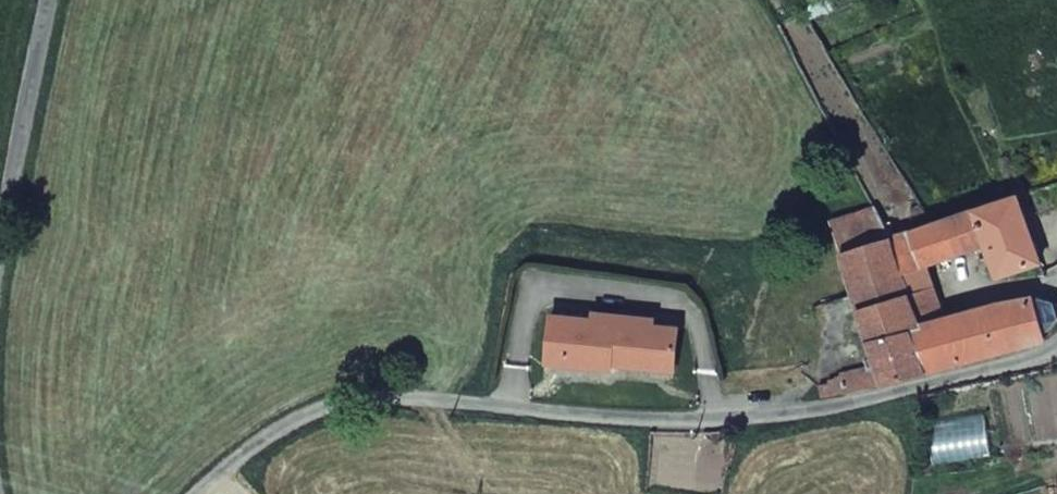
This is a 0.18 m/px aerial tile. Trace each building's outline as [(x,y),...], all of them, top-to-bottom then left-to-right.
[(997,278),(1041,263),(1018,194),(974,209),(986,244),(997,278)] [(869,210),(832,222),(877,366),(883,384),(927,372),(910,327),(919,325),(909,294),(902,273),(890,237),(876,209),(869,210)] [(986,244),(974,209),(933,223),(890,237),(902,273),(986,244)] [(909,294),(919,325),(943,319),(934,290),(909,294)] [(910,327),(927,372),(1043,340),(1032,298),(943,319),(919,325),(910,327)] [(595,312),(594,318),(654,325),(655,319),(595,312)] [(552,314),(547,362),(612,369),(612,363),(675,370),(679,328),(654,325),(594,318),(552,314)] [(867,368),(872,387),(883,384),(877,366),(867,368)] [(820,386),(822,398),(843,393),(843,395),(872,387),(867,368),(841,374),(829,380),(830,384),(820,386)]
